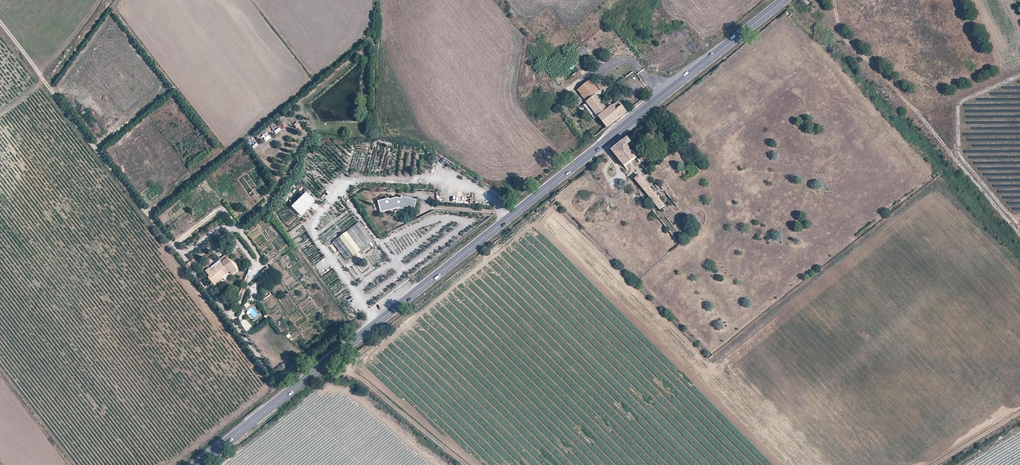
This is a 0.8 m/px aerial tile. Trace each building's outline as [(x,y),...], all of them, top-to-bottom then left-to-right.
[(612,100),(613,99),(616,98),(601,79),(596,83),(602,90),(603,89),(612,100)] [(577,90),(607,127),(627,111),(619,101),(616,103),(607,110),(595,95),(600,92),(590,80),(577,90)] [(593,119),(596,117),(586,103),(583,105),(593,119)] [(298,121),(293,124),(300,132),(304,129),(298,121)] [(627,137),(611,150),(638,183),(662,213),(675,203),(657,181),(656,182),(648,172),(633,152),(627,145),(631,142),(627,137)] [(304,193),(289,208),(298,217),(313,202),(304,193)] [(398,206),(411,209),(415,209),(417,200),(402,197),(402,199),(397,198),(389,199),(389,198),(378,201),(380,210),(392,207),(393,209),(398,208),(398,206)] [(673,226),(676,230),(682,224),(679,221),(673,226)] [(333,242),(347,260),(373,239),(360,222),(333,242)] [(184,268),(191,273),(199,264),(192,259),(184,268)] [(213,284),(222,276),(230,271),(223,262),(211,271),(209,268),(205,271),(209,276),(207,277),(213,284)] [(266,278),(273,272),(268,266),(261,272),(266,278)] [(224,279),(222,276),(213,284),(214,286),(224,279)]
